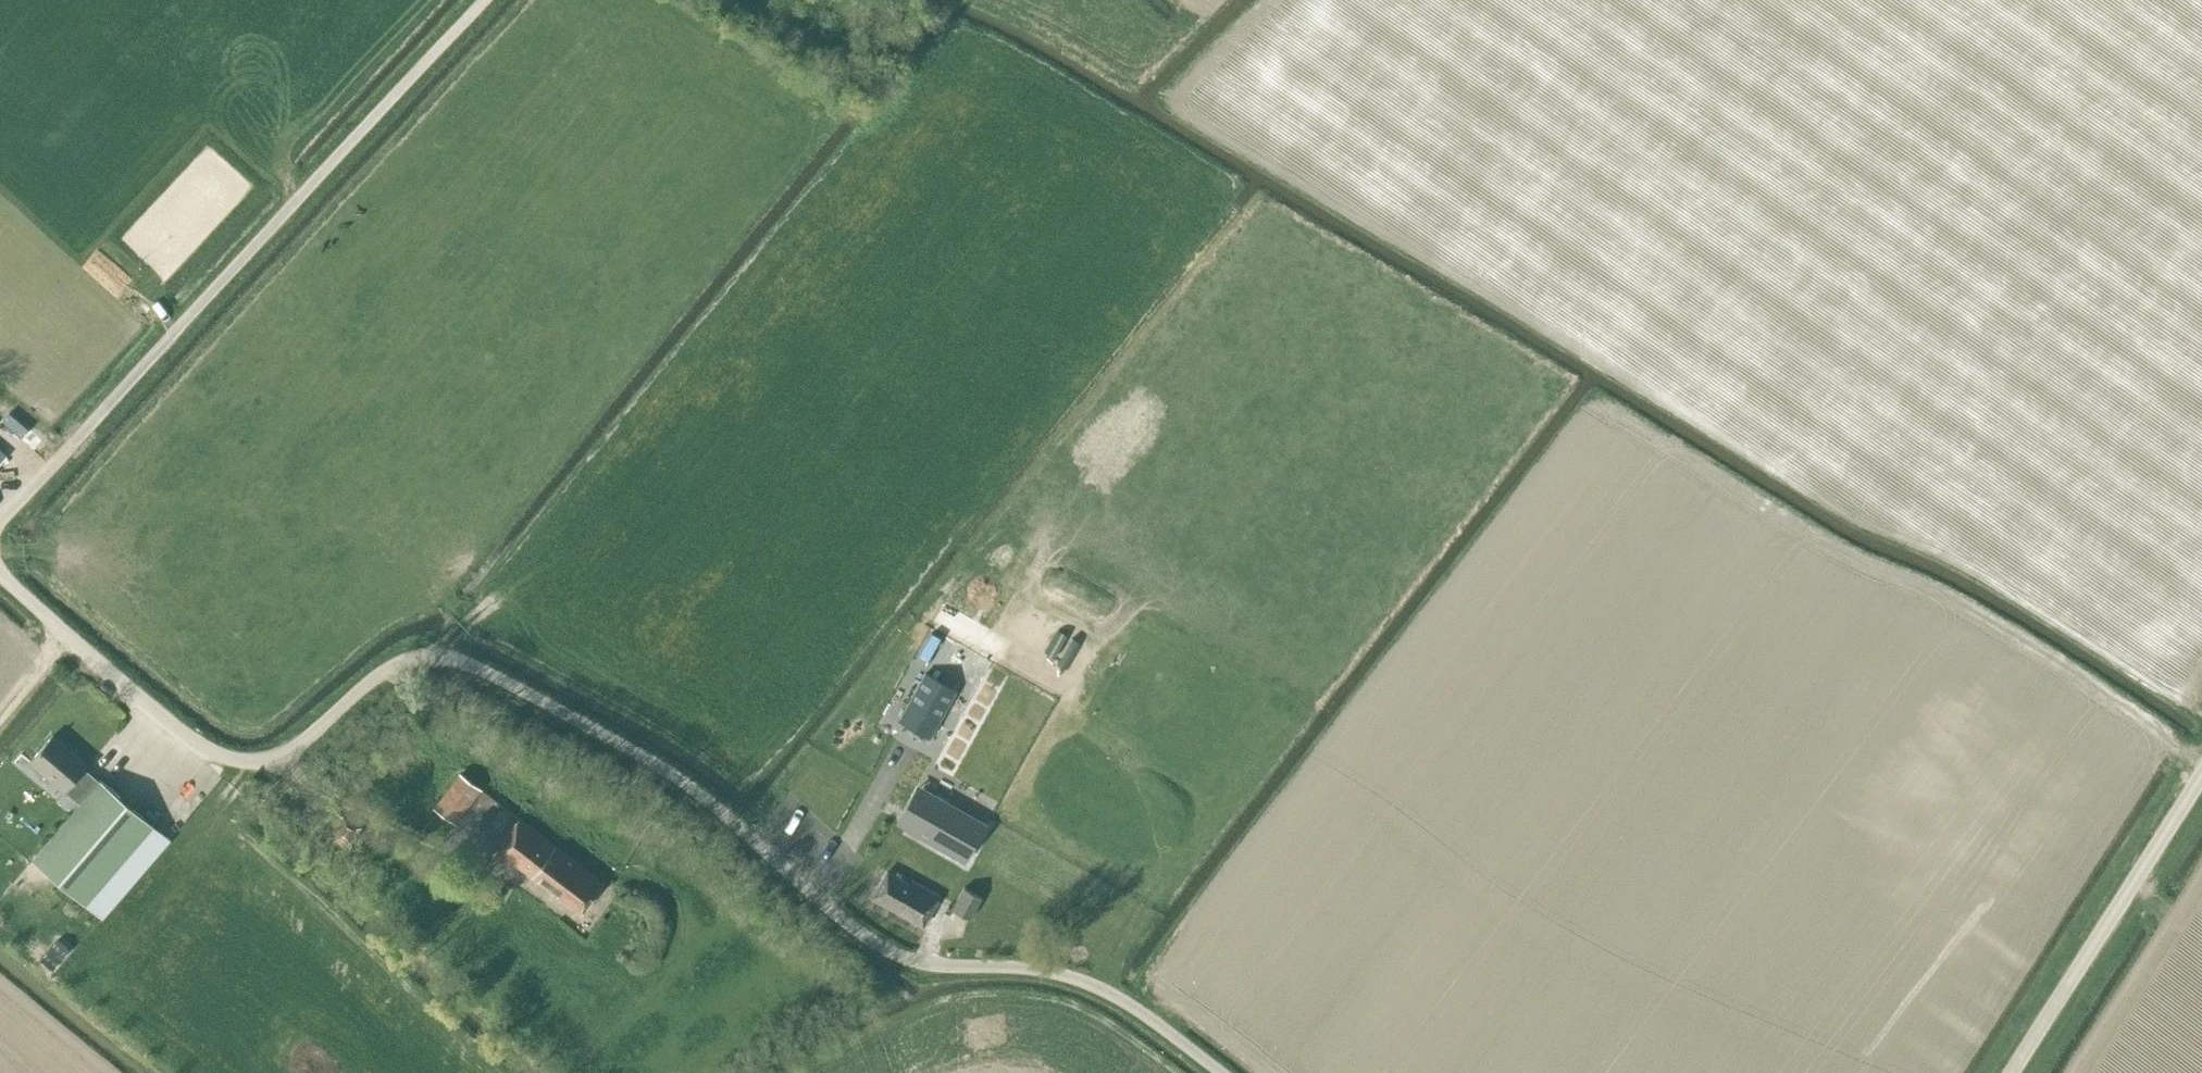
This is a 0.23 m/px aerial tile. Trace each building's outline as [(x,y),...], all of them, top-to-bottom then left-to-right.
[(925,674),(896,720),(926,738),(955,692),(925,674)] [(31,860),(85,906),(101,920),(170,840),(100,780),(97,783),(82,770),(87,765),(52,735),(29,762),(79,804),(31,860)] [(482,788),(460,772),(436,805),(458,822),(482,788)] [(937,797),(916,831),(966,861),(985,831),(987,827),(937,797)] [(515,865),(581,914),(602,885),(520,820),(494,855),(512,870),(515,865)] [(922,926),(939,897),(912,882),(910,885),(887,873),(871,898),(922,926)] [(953,909),(970,919),(982,897),(965,888),(953,909)]
